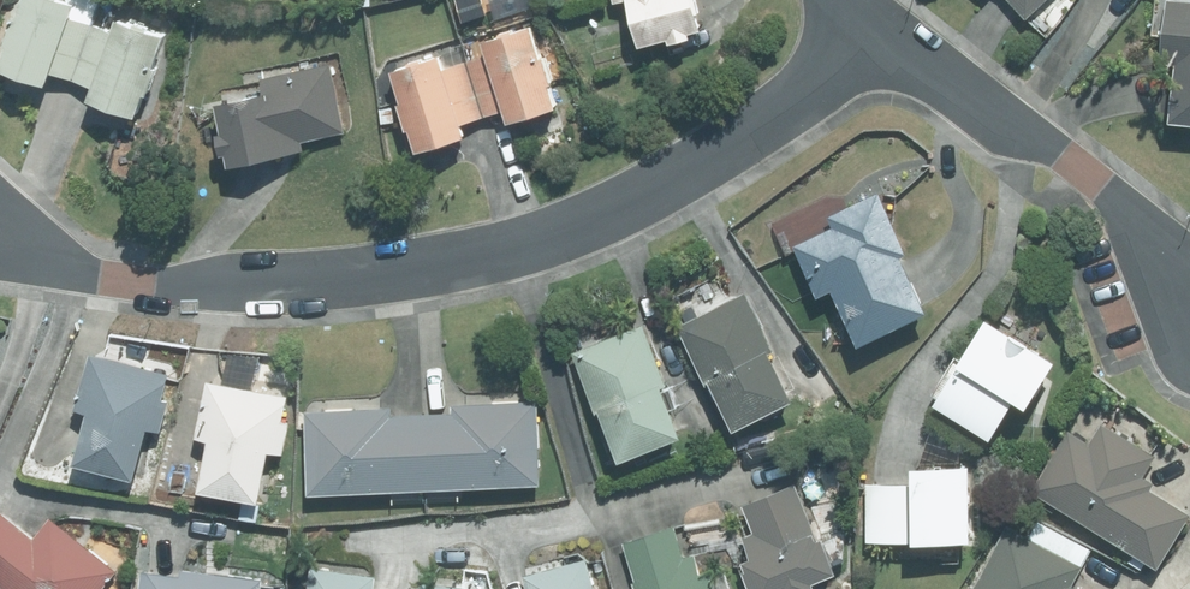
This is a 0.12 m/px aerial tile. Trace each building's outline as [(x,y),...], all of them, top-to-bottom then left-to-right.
[(64,11),(34,0),(16,0),(5,34),(2,33),(0,38),(0,78),(38,91),(45,73),(70,82),(88,28),(61,19),(64,11)] [(694,37),(687,0),(606,0),(608,8),(623,5),(632,51),(661,45),(662,50),(682,46),(680,39),(694,37)] [(1021,21),(1045,0),(1002,0),(1021,21)] [(1170,68),(1163,127),(1189,130),(1189,7),(1164,4),(1156,66),(1170,68)] [(150,75),(144,73),(154,41),(107,24),(104,34),(88,28),(70,82),(87,87),(79,108),(128,125),(137,98),(141,100),(150,75)] [(479,60),(461,66),(479,120),(495,115),(500,130),(549,114),(541,89),(545,88),(537,63),(534,64),(524,34),(475,49),(479,60)] [(479,120),(461,66),(437,73),(434,63),(384,79),(392,108),(374,114),(378,128),(396,122),(407,157),(457,141),(453,128),(479,120)] [(253,83),(257,102),(208,112),(214,141),(209,143),(213,162),(216,161),(218,171),(301,154),(299,145),(340,136),(326,69),(253,83)] [(824,220),(830,233),(789,252),(812,303),(826,296),(850,350),(918,319),(894,263),(903,260),(874,197),(824,220)] [(759,357),(766,354),(741,300),(673,331),(700,388),(703,388),(726,437),(783,410),(759,357)] [(979,326),(926,410),(983,446),(1006,409),(1016,416),(1046,368),(979,326)] [(639,331),(569,357),(610,470),(673,447),(653,392),(660,389),(639,331)] [(162,377),(86,358),(72,414),(82,416),(68,472),(125,487),(139,432),(156,436),(163,408),(155,406),(162,377)] [(282,400),(202,386),(192,445),(203,447),(193,498),(251,508),(261,454),(277,457),(283,429),(277,428),(282,400)] [(449,409),(449,418),(421,419),(425,494),(535,490),(531,405),(449,409)] [(390,414),(301,418),(304,499),(425,494),(421,419),(390,420),(390,414)] [(1066,437),(1028,494),(1151,574),(1186,521),(1144,493),(1149,487),(1137,480),(1149,462),(1098,429),(1085,449),(1066,437)] [(963,551),(961,471),(904,473),(905,487),(860,488),(862,549),(903,549),(903,552),(963,551)] [(739,543),(748,566),(737,571),(744,588),(807,588),(831,579),(817,544),(812,546),(790,491),(741,509),(752,537),(739,543)] [(113,575),(46,523),(31,542),(0,518),(0,588),(102,588),(113,575)] [(1076,570),(1005,530),(971,588),(1065,588),(1076,570)] [(583,564),(520,580),(522,588),(589,588),(583,564)] [(136,588),(256,588),(257,583),(179,574),(178,584),(137,579),(136,588)] [(306,588),(368,588),(369,583),(309,574),(306,588)]
